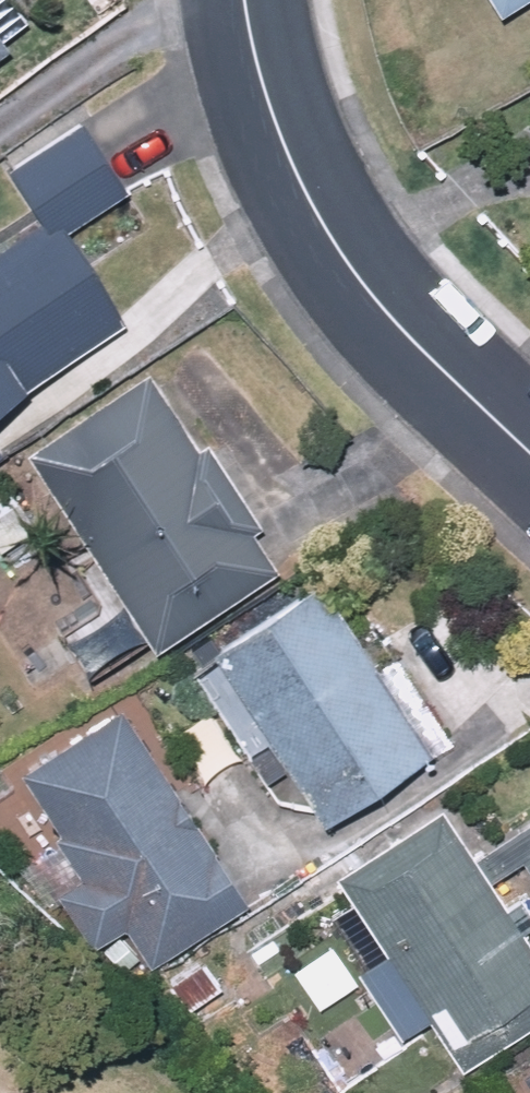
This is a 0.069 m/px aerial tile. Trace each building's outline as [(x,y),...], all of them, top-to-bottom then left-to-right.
[(513,13),(529,2),(529,0),(505,0),(513,13)] [(20,42),(0,15),(0,56),(20,42)] [(78,228),(138,189),(93,120),(19,168),(53,220),(67,211),(78,228)] [(67,211),(53,220),(0,255),(0,404),(136,316),(78,228),(67,211)] [(91,672),(153,633),(160,644),(282,568),(262,535),(271,529),(217,443),(208,449),(160,370),(37,445),(132,599),(70,637),(91,672)] [(337,578),(227,645),(332,815),(441,747),(337,578)] [(35,768),(75,831),(32,858),(88,947),(131,920),(158,963),(260,899),(137,704),(35,768)] [(390,950),(474,1071),(529,1031),(529,931),(495,880),(528,857),(529,860),(529,820),(478,856),(441,803),(338,876),(357,903),(333,921),(366,968),(390,950)] [(336,938),(297,967),(325,1006),(365,976),(336,938)]
